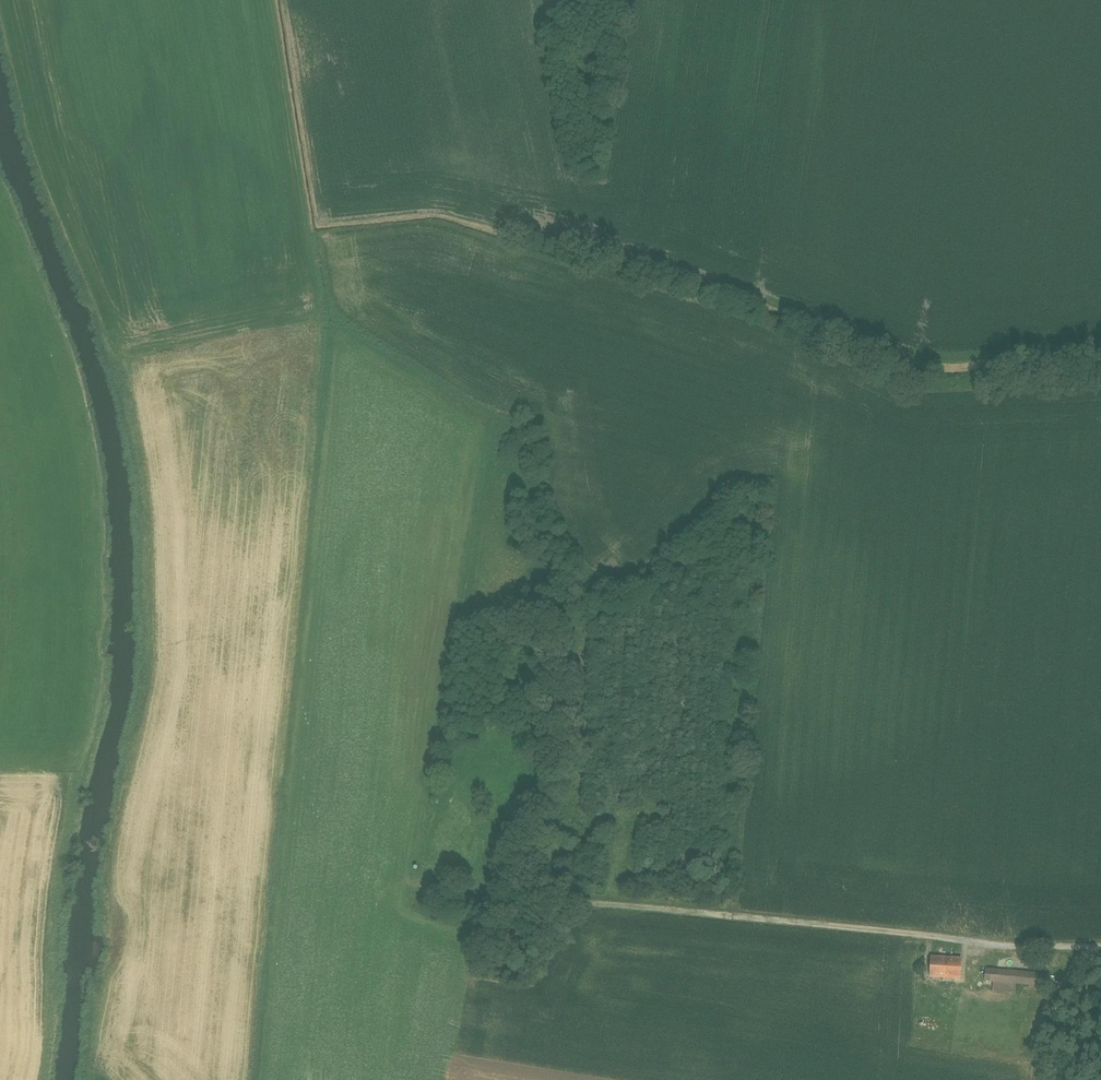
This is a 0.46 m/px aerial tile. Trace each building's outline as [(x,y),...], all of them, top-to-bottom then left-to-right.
[(960,980),(962,957),(927,954),(925,976),(960,980)] [(992,991),(1018,993),(1018,985),(1036,986),(1037,972),(985,968),(984,980),(993,980),(992,991)]
